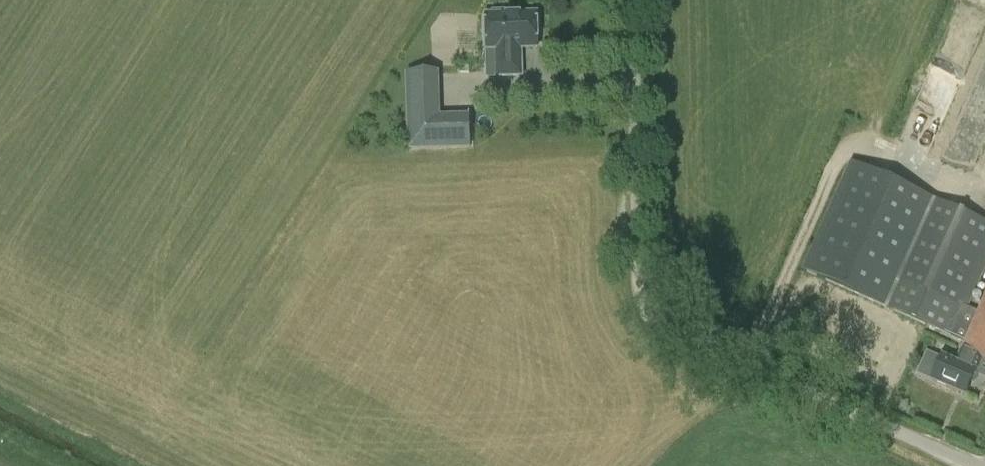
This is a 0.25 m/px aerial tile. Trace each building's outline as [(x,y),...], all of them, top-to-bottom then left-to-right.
[(538,48),(537,14),(487,16),(488,50),(497,49),(498,77),(522,76),(521,49),(538,48)] [(439,118),(437,74),(407,75),(410,150),(470,148),(469,117),(439,118)] [(916,196),(842,166),(804,271),(869,302),(916,196)] [(984,265),(984,224),(925,197),(877,305),(965,345),(962,350),(963,351),(959,360),(956,359),(954,364),(943,359),(933,382),(966,396),(976,373),(975,373),(981,358),(984,360),(984,282),(979,279),(984,265)]
